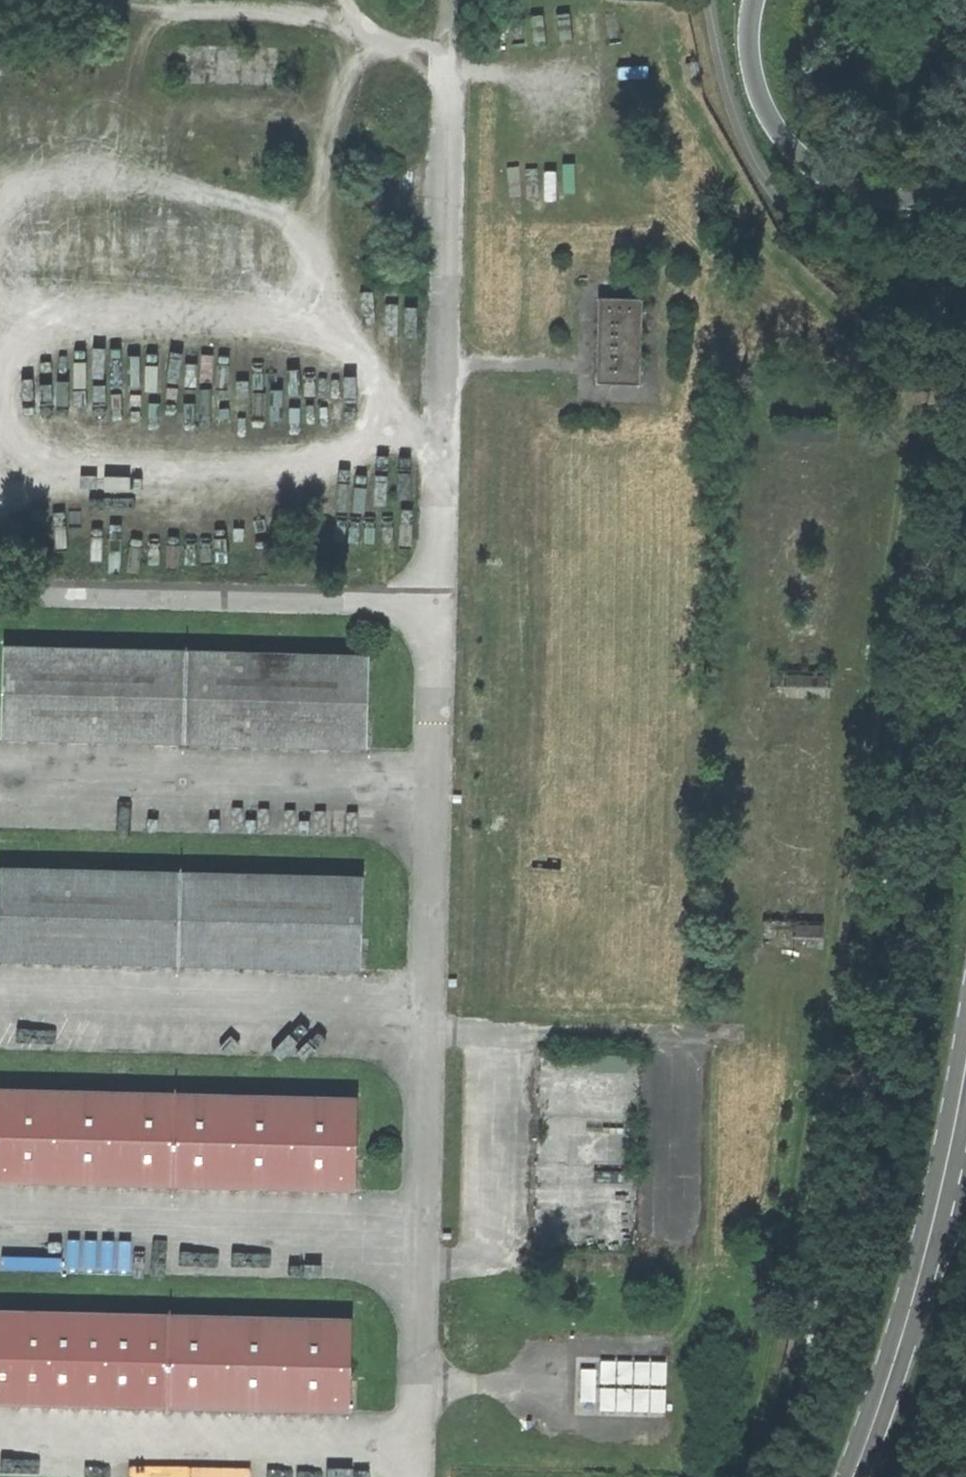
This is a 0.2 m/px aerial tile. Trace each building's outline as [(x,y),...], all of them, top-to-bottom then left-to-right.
[(642,297),(600,295),(597,382),(640,383),(642,297)] [(368,653),(4,644),(4,736),(366,746),(368,653)] [(360,969),(362,876),(0,868),(0,959),(360,969)] [(0,1090),(0,1182),(355,1191),(357,1099),(0,1090)] [(0,1311),(0,1403),(349,1409),(351,1320),(0,1311)] [(576,1416),(667,1418),(668,1360),(577,1357),(576,1416)]
